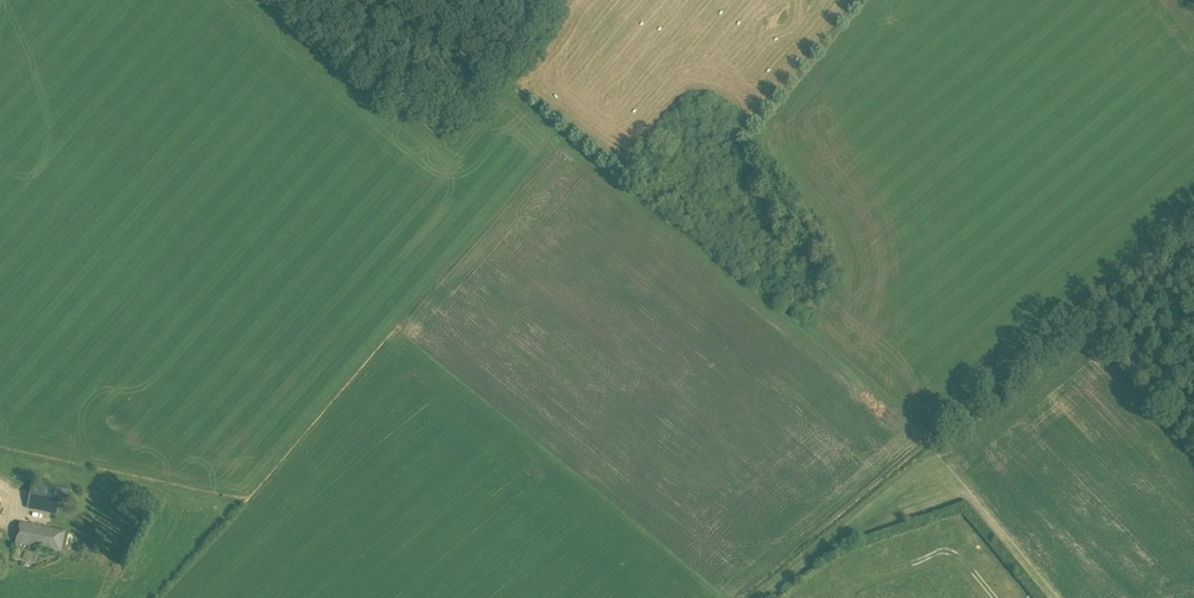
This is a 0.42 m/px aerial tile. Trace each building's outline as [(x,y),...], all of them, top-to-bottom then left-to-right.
[(57,514),(62,489),(32,483),(27,508),(57,514)] [(60,552),(65,531),(19,522),(15,543),(60,552)]
